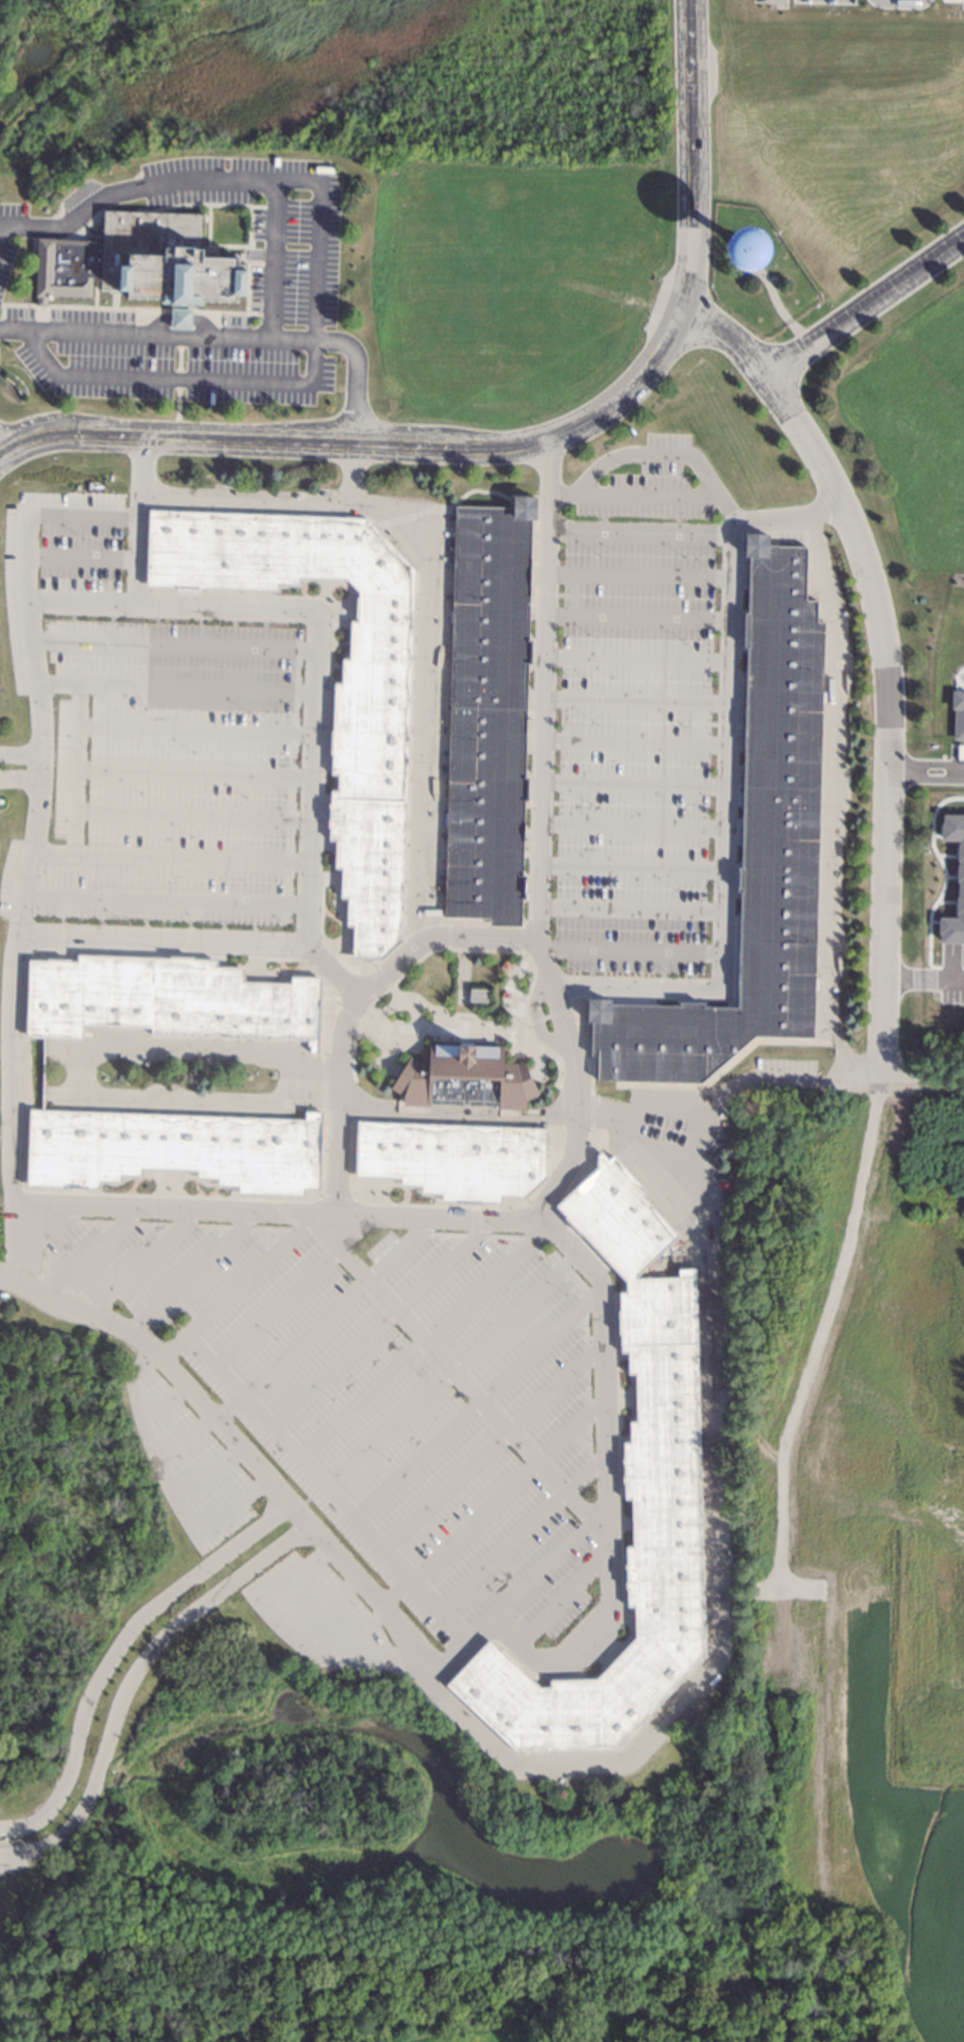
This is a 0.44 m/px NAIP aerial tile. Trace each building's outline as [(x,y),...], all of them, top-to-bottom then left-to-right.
[(101,241),(101,212),(203,215),(202,253),(202,261),(236,262),(236,275),(243,275),(243,300),(234,300),(234,306),(203,305),(202,309),(190,309),(189,319),(189,330),(169,330),(169,319),(169,308),(158,308),(158,303),(123,302),(124,295),(115,295),(115,293),(105,293),(106,291),(99,291),(100,279),(101,241)] [(100,279),(101,241),(35,239),(33,298),(35,298),(35,306),(45,307),(45,300),(51,300),(51,297),(90,298),(91,279),(100,279)] [(455,507),(446,918),(493,919),(493,928),(525,928),(535,520),(546,520),(547,508),(546,496),(532,495),(517,496),(517,508),(455,507)] [(362,592),(361,622),(354,622),(353,660),(345,660),(345,684),(335,683),(333,774),(340,775),(340,792),(331,792),(330,841),(336,841),(335,869),(343,869),(342,898),(350,899),(349,927),(356,927),(355,961),(386,961),(404,945),(419,571),(370,518),(152,511),(150,588),(283,593),(283,587),(304,587),(304,580),(351,582),(362,592)] [(760,1038),(819,1040),(826,622),(822,622),(822,602),(811,602),(812,548),(780,547),(780,533),(746,533),(746,558),(748,558),(740,1008),(712,1008),(712,1003),(686,1003),(686,1007),(622,1006),(622,1000),(587,999),(587,1024),(592,1024),(591,1055),(595,1055),(594,1082),(707,1084),(760,1038)] [(32,961),(30,1038),(46,1038),(85,1039),(86,1027),(155,1029),(155,1036),(311,1041),(311,1047),(313,1047),(313,1054),(323,1054),(325,979),(294,978),(294,985),(248,983),(248,969),(220,968),(220,961),(200,960),(200,958),(175,958),(175,959),(81,956),(81,963),(76,963),(76,961),(52,960),(52,962),(32,961)] [(469,990),(469,1003),(490,1003),(491,990),(469,990)] [(507,1046),(508,1063),(517,1064),(523,1059),(528,1057),(539,1090),(540,1094),(530,1100),(528,1107),(527,1111),(501,1110),(501,1103),(431,1101),(430,1108),(406,1107),(406,1096),(400,1093),(394,1090),(400,1081),(405,1072),(413,1058),(420,1061),(433,1062),(432,1046),(467,1046),(498,1046),(507,1046)] [(31,1110),(28,1188),(103,1191),(103,1183),(124,1184),(124,1177),(145,1178),(146,1170),(200,1172),(200,1180),(219,1181),(219,1187),(240,1188),(240,1194),(308,1197),(308,1190),(322,1191),(325,1112),(307,1111),(306,1121),(42,1111),(31,1110)] [(548,1179),(549,1139),(550,1129),(361,1123),(359,1178),(405,1180),(405,1188),(426,1189),(426,1196),(446,1196),(445,1204),(506,1206),(506,1199),(529,1199),(548,1179)] [(641,1639),(640,1609),(631,1610),(629,1547),(636,1546),(635,1501),(627,1501),(625,1444),(633,1444),(632,1423),(639,1422),(637,1375),(630,1375),(630,1355),(623,1355),(621,1293),(630,1293),(629,1284),(558,1209),(600,1168),(600,1156),(605,1151),(606,1155),(611,1160),(616,1155),(620,1160),(649,1192),(644,1197),(681,1238),(640,1277),(640,1280),(673,1279),(673,1271),(691,1271),(698,1657),(605,1751),(522,1753),(452,1688),(496,1641),(548,1689),(557,1689),(557,1682),(602,1681),(641,1639)]
